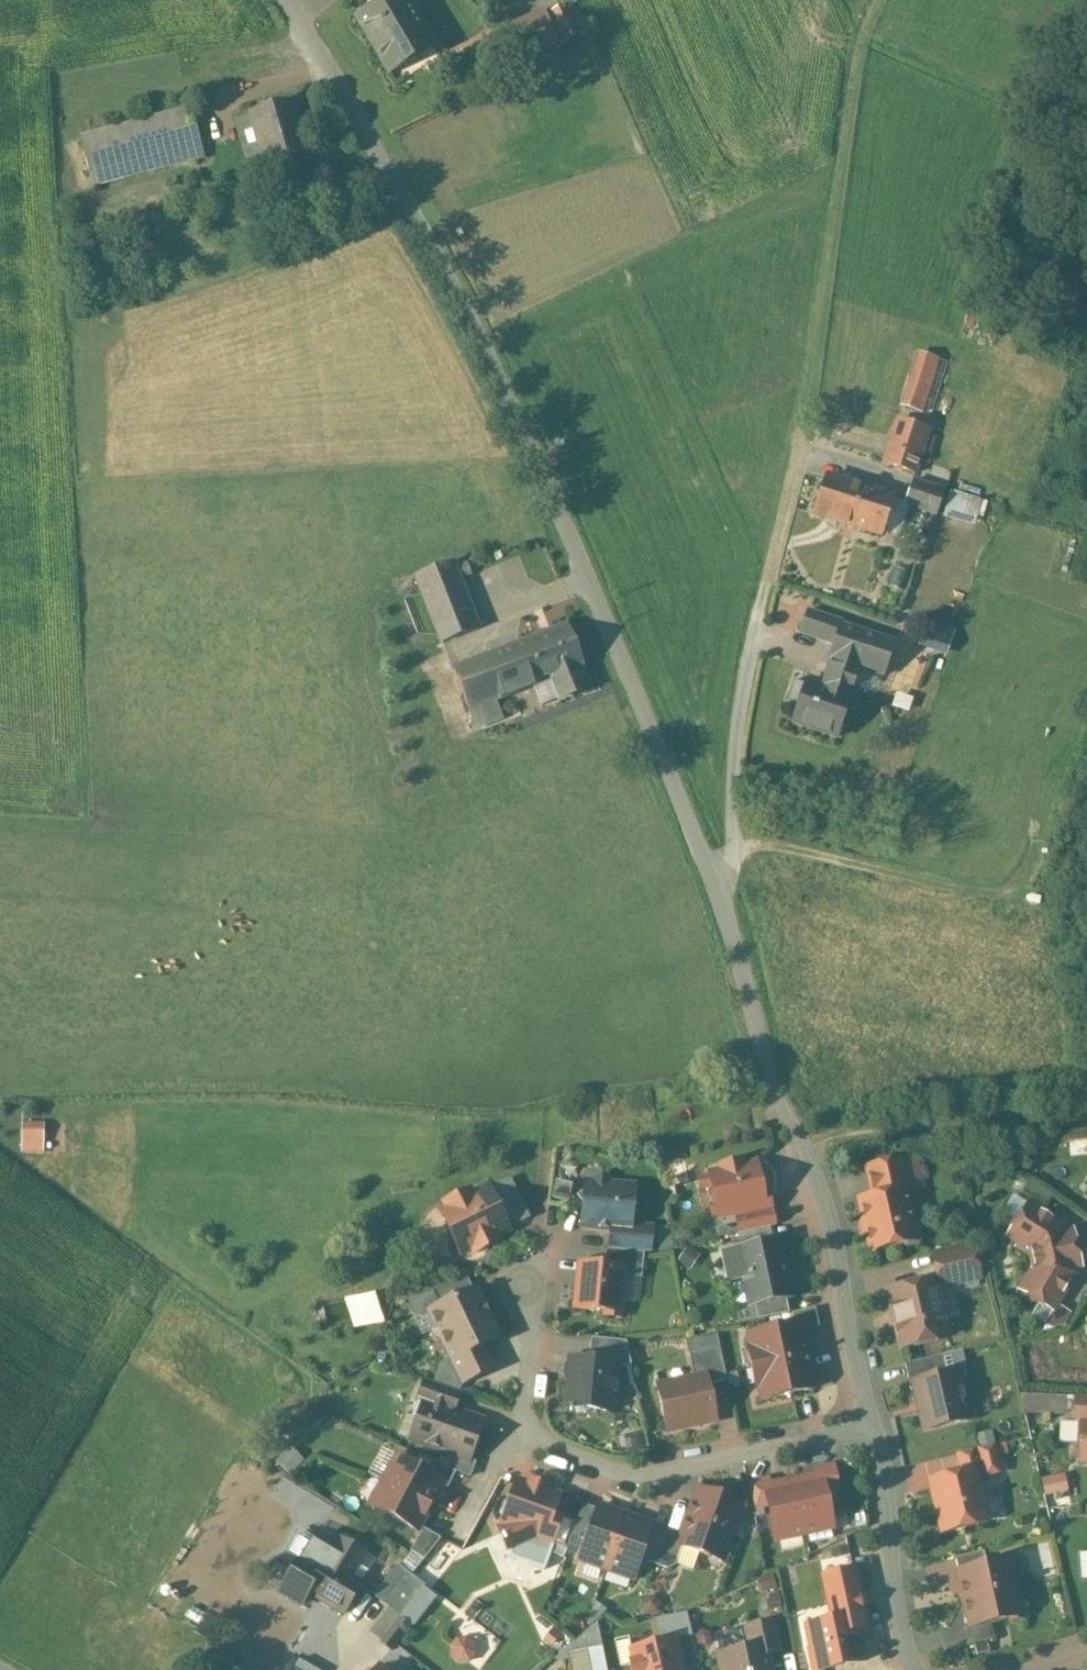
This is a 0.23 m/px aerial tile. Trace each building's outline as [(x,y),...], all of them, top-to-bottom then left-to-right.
[(357,19),(389,73),(433,48),(405,0),(388,0),(383,3),(357,19)] [(568,6),(548,16),(561,42),(581,33),(568,6)] [(542,11),(499,30),(503,40),(509,53),(514,63),(557,43),(542,11)] [(503,40),(486,47),(492,61),(509,53),(503,40)] [(290,103),(250,114),(264,163),(304,152),(298,130),(297,130),(290,104),(291,104),(290,103)] [(190,109),(79,138),(92,187),(162,168),(158,154),(199,143),(190,109)] [(938,360),(920,353),(902,408),(930,417),(948,363),(938,360)] [(928,430),(899,421),(884,465),(914,475),(918,461),(926,436),(928,430)] [(933,439),(926,436),(918,461),(927,463),(935,439),(933,439)] [(892,499),(825,478),(813,516),(880,537),(881,534),(892,500),(892,499)] [(945,492),(912,481),(905,504),(904,505),(908,506),(937,516),(945,492)] [(987,504),(947,492),(941,513),(981,526),(987,506),(987,504)] [(905,504),(892,500),(881,534),(897,539),(908,506),(904,505),(905,504)] [(451,563),(415,577),(441,644),(477,630),(451,563)] [(465,565),(454,569),(458,580),(469,576),(465,565)] [(841,623),(807,612),(800,634),(833,645),(839,627),(840,627),(841,623)] [(566,626),(452,671),(468,711),(494,701),(549,680),(581,668),(582,667),(566,626)] [(840,627),(839,627),(833,645),(828,659),(858,668),(883,677),(893,645),(840,627)] [(858,668),(838,662),(828,691),(848,698),(858,668)] [(581,668),(549,680),(557,701),(589,688),(581,668)] [(828,691),(805,684),(791,724),(836,739),(849,699),(848,698),(828,691)] [(494,701),(468,711),(475,729),(501,719),(494,701)] [(20,1121),(19,1151),(43,1151),(43,1121),(20,1121)] [(901,1161),(866,1169),(872,1198),(903,1191),(903,1192),(908,1191),(901,1161)] [(722,1172),(709,1175),(718,1218),(735,1214),(764,1208),(763,1204),(754,1165),(741,1168),(740,1163),(721,1167),(722,1172)] [(633,1188),(608,1185),(601,1177),(576,1197),(583,1205),(581,1227),(611,1230),(629,1232),(630,1227),(633,1188)] [(566,1200),(569,1183),(554,1180),(551,1197),(566,1200)] [(488,1189),(469,1198),(466,1193),(446,1203),(449,1209),(440,1213),(460,1254),(474,1248),(476,1252),(496,1242),(494,1237),(508,1231),(488,1189)] [(872,1198),(859,1201),(870,1250),(900,1244),(906,1247),(917,1245),(920,1239),(917,1229),(911,1226),(903,1192),(903,1191),(872,1198)] [(764,1208),(735,1214),(739,1234),(740,1234),(769,1228),(774,1227),(769,1203),(763,1204),(764,1208)] [(1063,1227),(1027,1205),(1018,1220),(1012,1221),(1007,1229),(1008,1235),(1007,1238),(1029,1252),(1031,1260),(1049,1256),(1045,1238),(1065,1234),(1063,1227)] [(651,1229),(630,1227),(629,1232),(611,1230),(609,1250),(644,1253),(649,1254),(651,1229)] [(769,1228),(740,1234),(743,1247),(772,1241),(769,1228)] [(1065,1234),(1045,1238),(1049,1256),(1075,1249),(1071,1232),(1065,1234)] [(743,1247),(723,1251),(730,1282),(744,1280),(750,1308),(755,1307),(786,1301),(791,1299),(778,1239),(743,1247)] [(971,1246),(932,1255),(940,1289),(966,1283),(964,1274),(977,1271),(971,1246)] [(609,1250),(605,1249),(604,1268),(622,1269),(621,1277),(641,1279),(644,1253),(609,1250)] [(1075,1249),(1049,1256),(1053,1273),(1073,1268),(1079,1267),(1075,1249)] [(1049,1256),(1031,1260),(1033,1268),(1019,1291),(1022,1292),(1023,1298),(1031,1303),(1037,1302),(1052,1311),(1074,1275),(1073,1268),(1053,1273),(1049,1256)] [(604,1268),(579,1265),(574,1309),(604,1311),(604,1309),(602,1309),(602,1306),(616,1307),(616,1309),(618,1309),(624,1306),(619,1305),(621,1277),(622,1269),(604,1268)] [(933,1281),(887,1292),(900,1346),(946,1335),(933,1281)] [(475,1289),(429,1311),(435,1323),(432,1325),(430,1331),(434,1338),(439,1340),(442,1339),(447,1350),(451,1361),(483,1346),(499,1338),(475,1289)] [(786,1301),(755,1307),(758,1320),(789,1314),(786,1301)] [(814,1309),(792,1314),(794,1326),(801,1324),(803,1331),(818,1327),(814,1309)] [(794,1326),(748,1336),(755,1367),(750,1368),(751,1370),(755,1369),(761,1400),(784,1395),(789,1398),(793,1393),(815,1389),(803,1331),(801,1324),(794,1326)] [(625,1342),(590,1338),(588,1362),(616,1365),(616,1366),(631,1368),(625,1342)] [(483,1346),(451,1361),(461,1380),(467,1382),(494,1369),(483,1346)] [(719,1349),(688,1355),(693,1378),(705,1376),(707,1385),(726,1381),(719,1349)] [(942,1355),(904,1364),(909,1385),(913,1384),(913,1383),(934,1378),(934,1379),(947,1376),(942,1355)] [(588,1362),(570,1360),(565,1408),(573,1408),(577,1413),(584,1414),(589,1410),(611,1412),(612,1403),(615,1403),(620,1399),(621,1387),(617,1382),(614,1382),(616,1366),(616,1365),(588,1362)] [(947,1376),(934,1379),(934,1378),(913,1383),(913,1384),(924,1431),(967,1421),(956,1374),(947,1376)] [(693,1378),(657,1386),(667,1431),(715,1421),(707,1385),(705,1376),(693,1378)] [(459,1393),(424,1381),(418,1397),(453,1410),(459,1393)] [(1022,1399),(1024,1411),(1054,1407),(1053,1395),(1022,1399)] [(453,1410),(418,1397),(416,1402),(417,1402),(412,1417),(417,1419),(410,1439),(469,1460),(483,1420),(453,1410)] [(1075,1397),(1074,1423),(1086,1424),(1086,1397),(1075,1397)] [(276,1460),(290,1472),(303,1457),(289,1445),(276,1460)] [(368,1470),(379,1475),(391,1450),(381,1445),(368,1470)] [(994,1446),(956,1455),(960,1474),(975,1471),(976,1478),(1001,1472),(994,1446)] [(424,1472),(398,1458),(385,1482),(429,1506),(441,1485),(442,1482),(424,1472)] [(455,1472),(432,1462),(429,1463),(424,1472),(442,1482),(441,1485),(447,1488),(455,1472)] [(834,1466),(813,1470),(815,1480),(821,1479),(824,1495),(839,1492),(834,1466)] [(1045,1494),(1068,1487),(1063,1470),(1040,1477),(1045,1494)] [(960,1474),(929,1481),(941,1532),(986,1522),(976,1478),(975,1471),(960,1474)] [(768,1479),(747,1484),(753,1510),(768,1506),(765,1491),(770,1489),(768,1479)] [(815,1480),(801,1483),(800,1479),(792,1480),(803,1534),(831,1528),(824,1495),(821,1479),(815,1480)] [(770,1489),(765,1491),(768,1506),(775,1540),(803,1534),(792,1480),(783,1482),(784,1487),(770,1489)] [(429,1506),(385,1482),(372,1506),(416,1530),(429,1506)] [(546,1487),(530,1482),(528,1485),(521,1483),(515,1485),(509,1500),(505,1502),(501,1514),(503,1518),(501,1524),(502,1524),(501,1528),(498,1529),(501,1537),(503,1542),(504,1542),(507,1550),(511,1548),(512,1551),(524,1555),(528,1553),(541,1558),(545,1558),(548,1557),(552,1546),(542,1542),(553,1512),(559,1496),(545,1491),(546,1487)] [(725,1499),(697,1489),(687,1516),(733,1533),(740,1512),(738,1504),(731,1502),(729,1497),(725,1499)] [(596,1510),(582,1504),(576,1521),(571,1535),(585,1540),(596,1510)] [(624,1515),(598,1506),(585,1540),(578,1560),(580,1560),(581,1557),(607,1566),(625,1515),(624,1515)] [(576,1521),(553,1512),(542,1542),(552,1546),(565,1550),(571,1535),(576,1521)] [(652,1525),(625,1516),(625,1515),(607,1566),(632,1576),(631,1579),(632,1579),(639,1560),(650,1529),(652,1525)] [(733,1533),(687,1516),(680,1538),(677,1545),(681,1547),(709,1557),(711,1551),(725,1556),(733,1533)] [(423,1528),(410,1551),(424,1560),(440,1539),(423,1528)] [(650,1529),(639,1560),(654,1565),(665,1534),(650,1529)] [(680,1538),(665,1533),(665,1534),(654,1565),(667,1569),(674,1565),(681,1547),(677,1545),(680,1538)] [(362,1555),(341,1542),(327,1567),(348,1580),(362,1555)] [(983,1551),(955,1558),(958,1571),(986,1565),(983,1551)] [(327,1567),(325,1566),(323,1569),(303,1557),(281,1594),(302,1606),(309,1594),(344,1614),(360,1587),(348,1580),(327,1567)] [(958,1571),(957,1572),(963,1600),(1015,1588),(1009,1560),(986,1565),(958,1571)] [(397,1565),(373,1596),(388,1607),(411,1576),(397,1565)] [(426,1587),(411,1576),(388,1607),(402,1618),(426,1587)] [(1015,1588),(963,1600),(969,1628),(1009,1619),(1018,1605),(1015,1588)] [(857,1592),(831,1598),(832,1599),(834,1599),(839,1618),(846,1617),(849,1631),(864,1628),(857,1592)] [(827,1621),(828,1627),(808,1632),(811,1648),(806,1649),(810,1669),(823,1669),(862,1662),(860,1650),(853,1646),(852,1646),(849,1631),(846,1617),(839,1618),(827,1621)] [(772,1621),(745,1627),(749,1648),(764,1645),(766,1655),(779,1652),(772,1621)] [(631,1649),(634,1662),(630,1663),(631,1669),(680,1669),(677,1657),(679,1656),(676,1639),(631,1649)] [(458,1642),(451,1650),(452,1661),(460,1668),(471,1667),(478,1659),(477,1648),(468,1641),(458,1642)] [(717,1655),(720,1669),(769,1669),(766,1655),(764,1645),(749,1648),(717,1655)] [(571,1657),(574,1669),(606,1669),(602,1651),(571,1657)]
